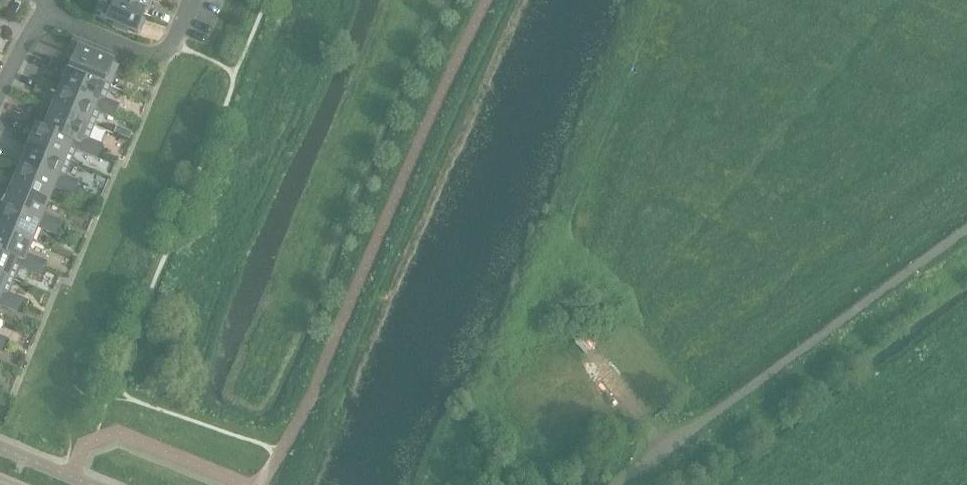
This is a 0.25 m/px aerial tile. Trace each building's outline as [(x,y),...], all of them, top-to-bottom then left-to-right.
[(144,15),(151,0),(116,0),(115,3),(144,15)] [(144,15),(115,3),(107,22),(137,34),(144,15)] [(69,70),(110,86),(118,65),(109,62),(112,55),(73,39),(70,47),(77,51),(69,70)] [(69,70),(61,90),(96,104),(98,98),(104,101),(110,86),(69,70)] [(53,110),(94,126),(99,112),(103,114),(108,102),(104,101),(98,98),(96,104),(61,90),(53,110)] [(108,102),(103,114),(114,118),(119,107),(108,102)] [(53,110),(45,129),(45,130),(79,144),(81,138),(88,141),(94,126),(53,110)] [(30,147),(70,163),(76,149),(87,154),(92,142),(88,141),(81,138),(79,144),(45,130),(45,129),(38,126),(30,147)] [(92,142),(87,154),(98,158),(103,147),(92,142)] [(70,163),(30,147),(21,167),(56,181),(58,175),(64,178),(70,163)] [(68,179),(64,178),(58,175),(56,181),(21,167),(13,187),(48,201),(53,186),(64,191),(68,179)] [(68,179),(64,191),(74,195),(79,184),(68,179)] [(48,201),(13,187),(5,207),(39,221),(42,215),(48,201)] [(0,219),(0,228),(31,241),(37,226),(47,230),(52,219),(42,215),(39,221),(5,207),(0,219)] [(52,219),(47,230),(58,235),(62,223),(52,219)] [(16,258),(15,258),(22,261),(25,255),(31,241),(0,228),(0,251),(16,258)] [(25,255),(22,261),(15,258),(16,258),(0,251),(0,275),(13,280),(19,266),(31,270),(36,259),(25,255)] [(36,259),(31,270),(41,275),(46,263),(36,259)] [(2,292),(7,294),(13,280),(0,275),(0,296),(2,292)] [(7,294),(2,292),(0,296),(0,305),(7,307),(12,296),(7,294)] [(12,296),(7,307),(17,312),(22,300),(12,296)]
